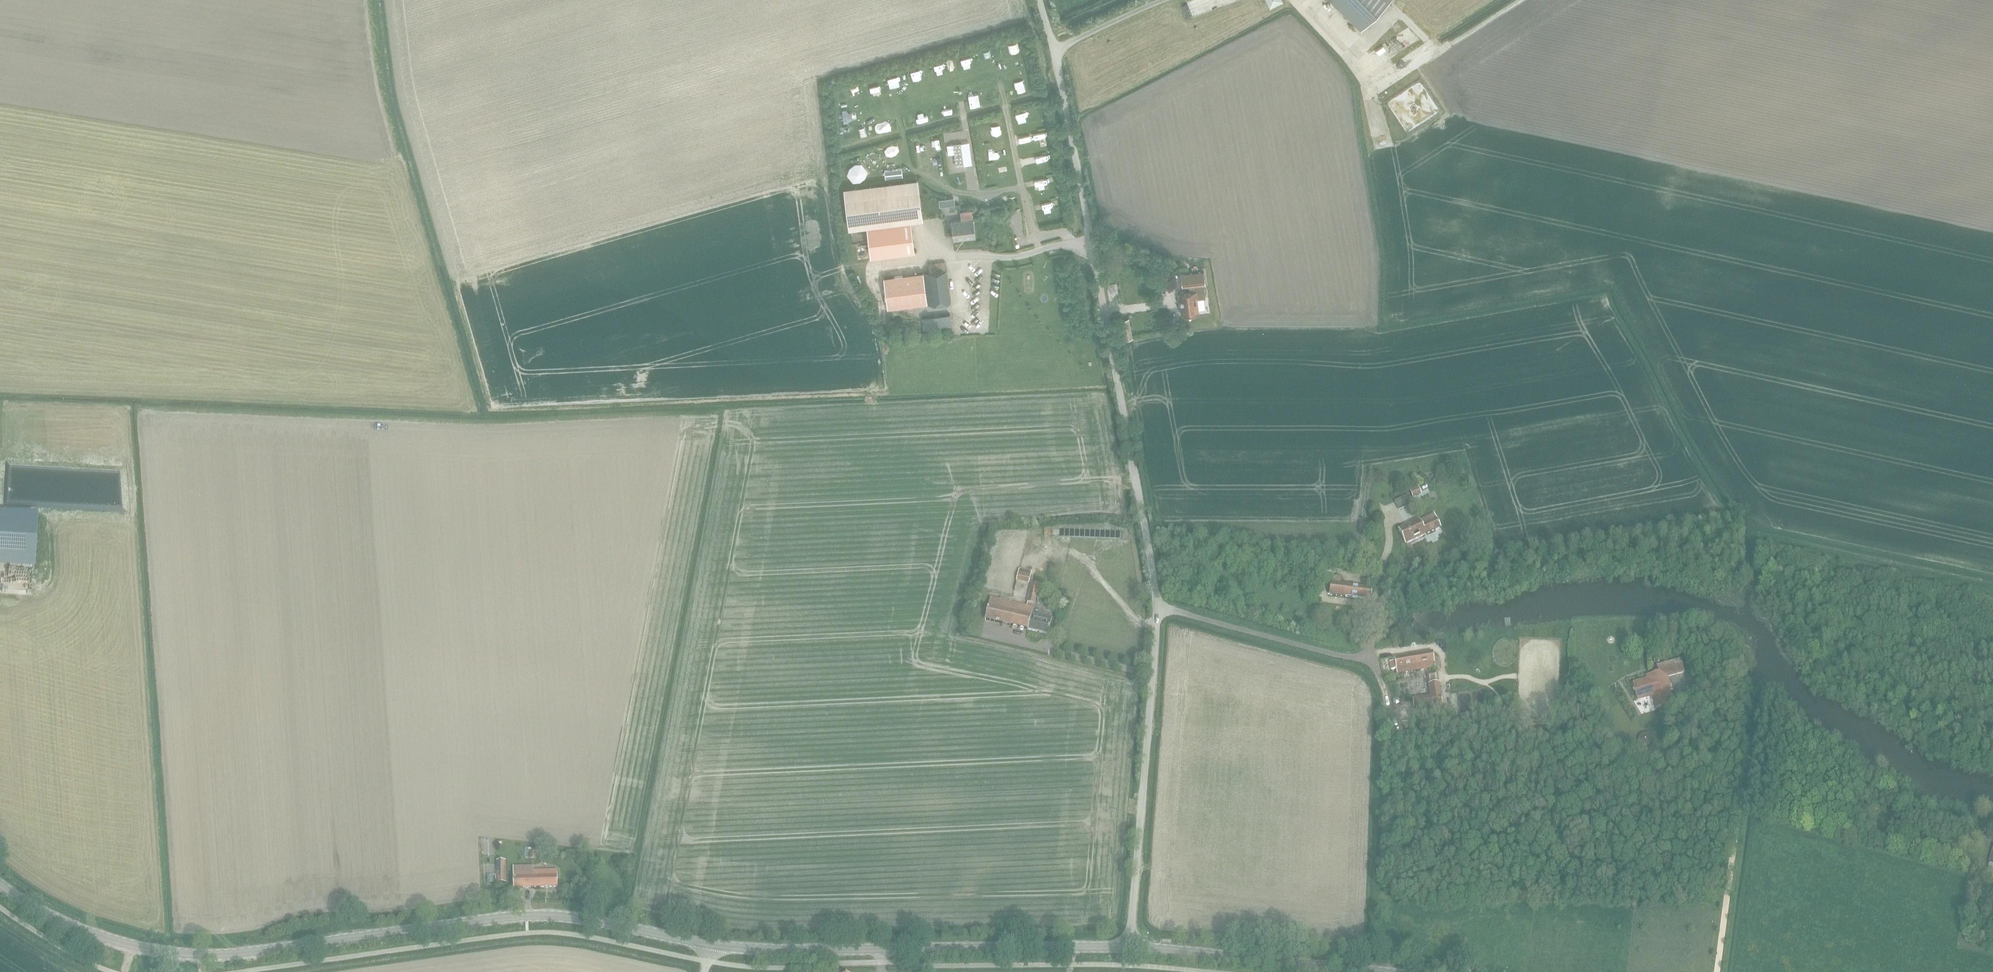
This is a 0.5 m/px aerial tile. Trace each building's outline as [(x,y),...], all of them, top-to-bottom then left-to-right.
[(1360,29),(1389,0),(1330,0),(1360,29)] [(956,166),(964,165),(961,143),(947,145),(948,154),(954,153),(956,166)] [(873,256),(913,250),(909,221),(921,219),(916,179),(845,188),(850,228),(869,226),(873,256)] [(951,222),(953,240),(975,237),(971,211),(960,212),(961,220),(951,222)] [(929,271),(884,277),(888,307),(927,302),(927,303),(950,301),(945,261),(928,264),(929,271)] [(1178,292),(1181,314),(1198,312),(1197,299),(1205,298),(1204,284),(1205,284),(1204,271),(1181,274),(1182,286),(1188,286),(1189,291),(1178,292)] [(950,314),(923,317),(924,330),(952,326),(950,314)] [(1123,339),(1131,338),(1128,318),(1120,319),(1123,339)] [(1394,500),(1399,511),(1414,504),(1409,494),(1394,500)] [(1398,529),(1405,544),(1425,534),(1440,527),(1434,514),(1419,521),(1418,519),(1398,529)] [(1018,567),(1016,579),(1027,582),(1030,570),(1018,567)] [(1331,582),(1329,594),(1370,599),(1371,587),(1340,583),(1341,575),(1332,574),(1331,582)] [(1032,583),(1028,603),(1034,604),(1038,584),(1032,583)] [(1046,635),(1051,617),(1030,612),(1032,607),(990,596),(984,619),(1046,635)] [(1392,660),(1389,661),(1391,668),(1396,667),(1397,672),(1433,666),(1433,661),(1431,650),(1394,656),(1394,658),(1392,658),(1392,660)] [(1669,683),(1667,676),(1684,672),(1681,659),(1657,665),(1659,672),(1646,675),(1647,679),(1633,683),(1637,699),(1651,695),(1654,707),(1672,702),(1667,683),(1669,683)] [(1412,700),(1414,711),(1441,707),(1438,684),(1428,686),(1429,698),(1412,700)] [(1930,855),(1949,861),(1952,850),(1933,845),(1930,855)] [(496,859),(496,881),(506,880),(505,859),(496,859)] [(558,887),(559,870),(533,870),(533,866),(514,866),(514,887),(558,887)]
